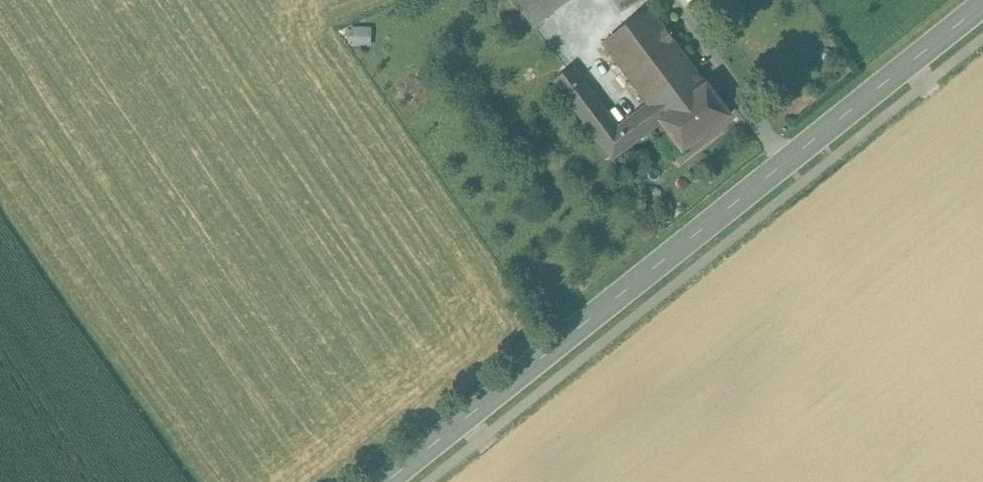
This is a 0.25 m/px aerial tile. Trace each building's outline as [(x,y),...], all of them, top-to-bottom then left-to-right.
[(546,0),(513,0),(534,27),(554,11),(546,0)] [(554,11),(570,0),(546,0),(554,11)] [(707,85),(650,8),(603,43),(607,48),(603,51),(608,57),(612,55),(649,105),(661,120),(707,85)] [(372,45),(373,26),(352,26),(351,45),(372,45)] [(649,105),(618,128),(572,67),(568,70),(554,80),(613,159),(662,122),(661,120),(649,105)] [(707,85),(661,120),(662,122),(683,150),(716,125),(720,126),(725,122),(726,118),(730,115),(707,85)]
